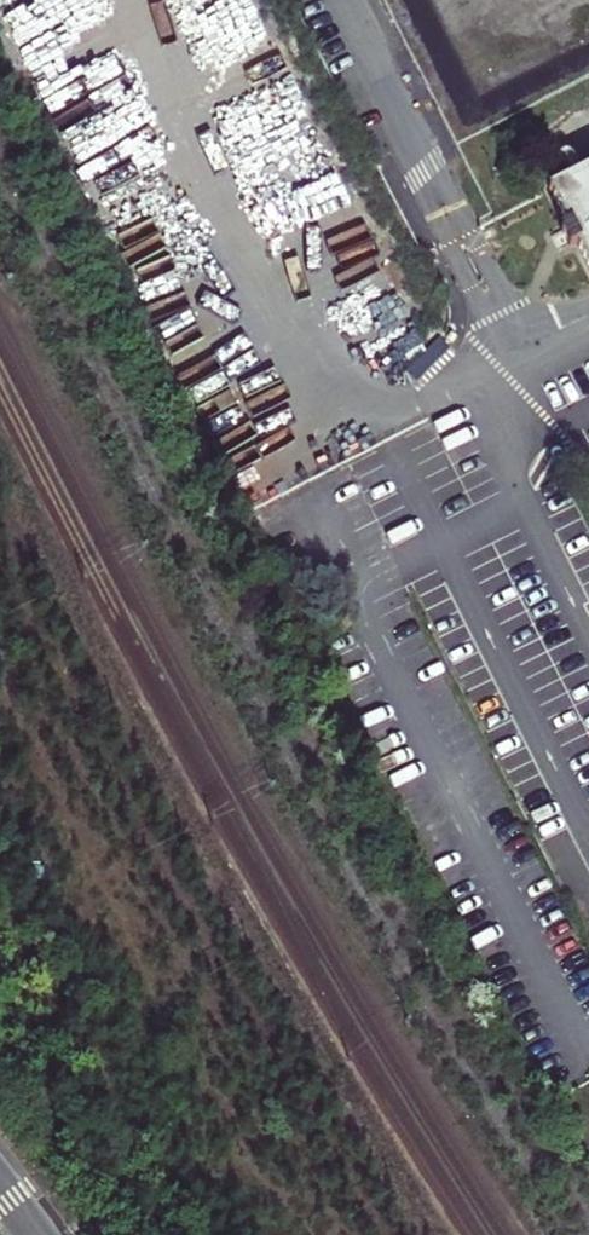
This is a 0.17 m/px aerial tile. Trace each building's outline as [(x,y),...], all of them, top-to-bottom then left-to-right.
[(549,189),(567,226),(560,230),(568,247),(576,244),(588,270),(588,169),(549,189)]
